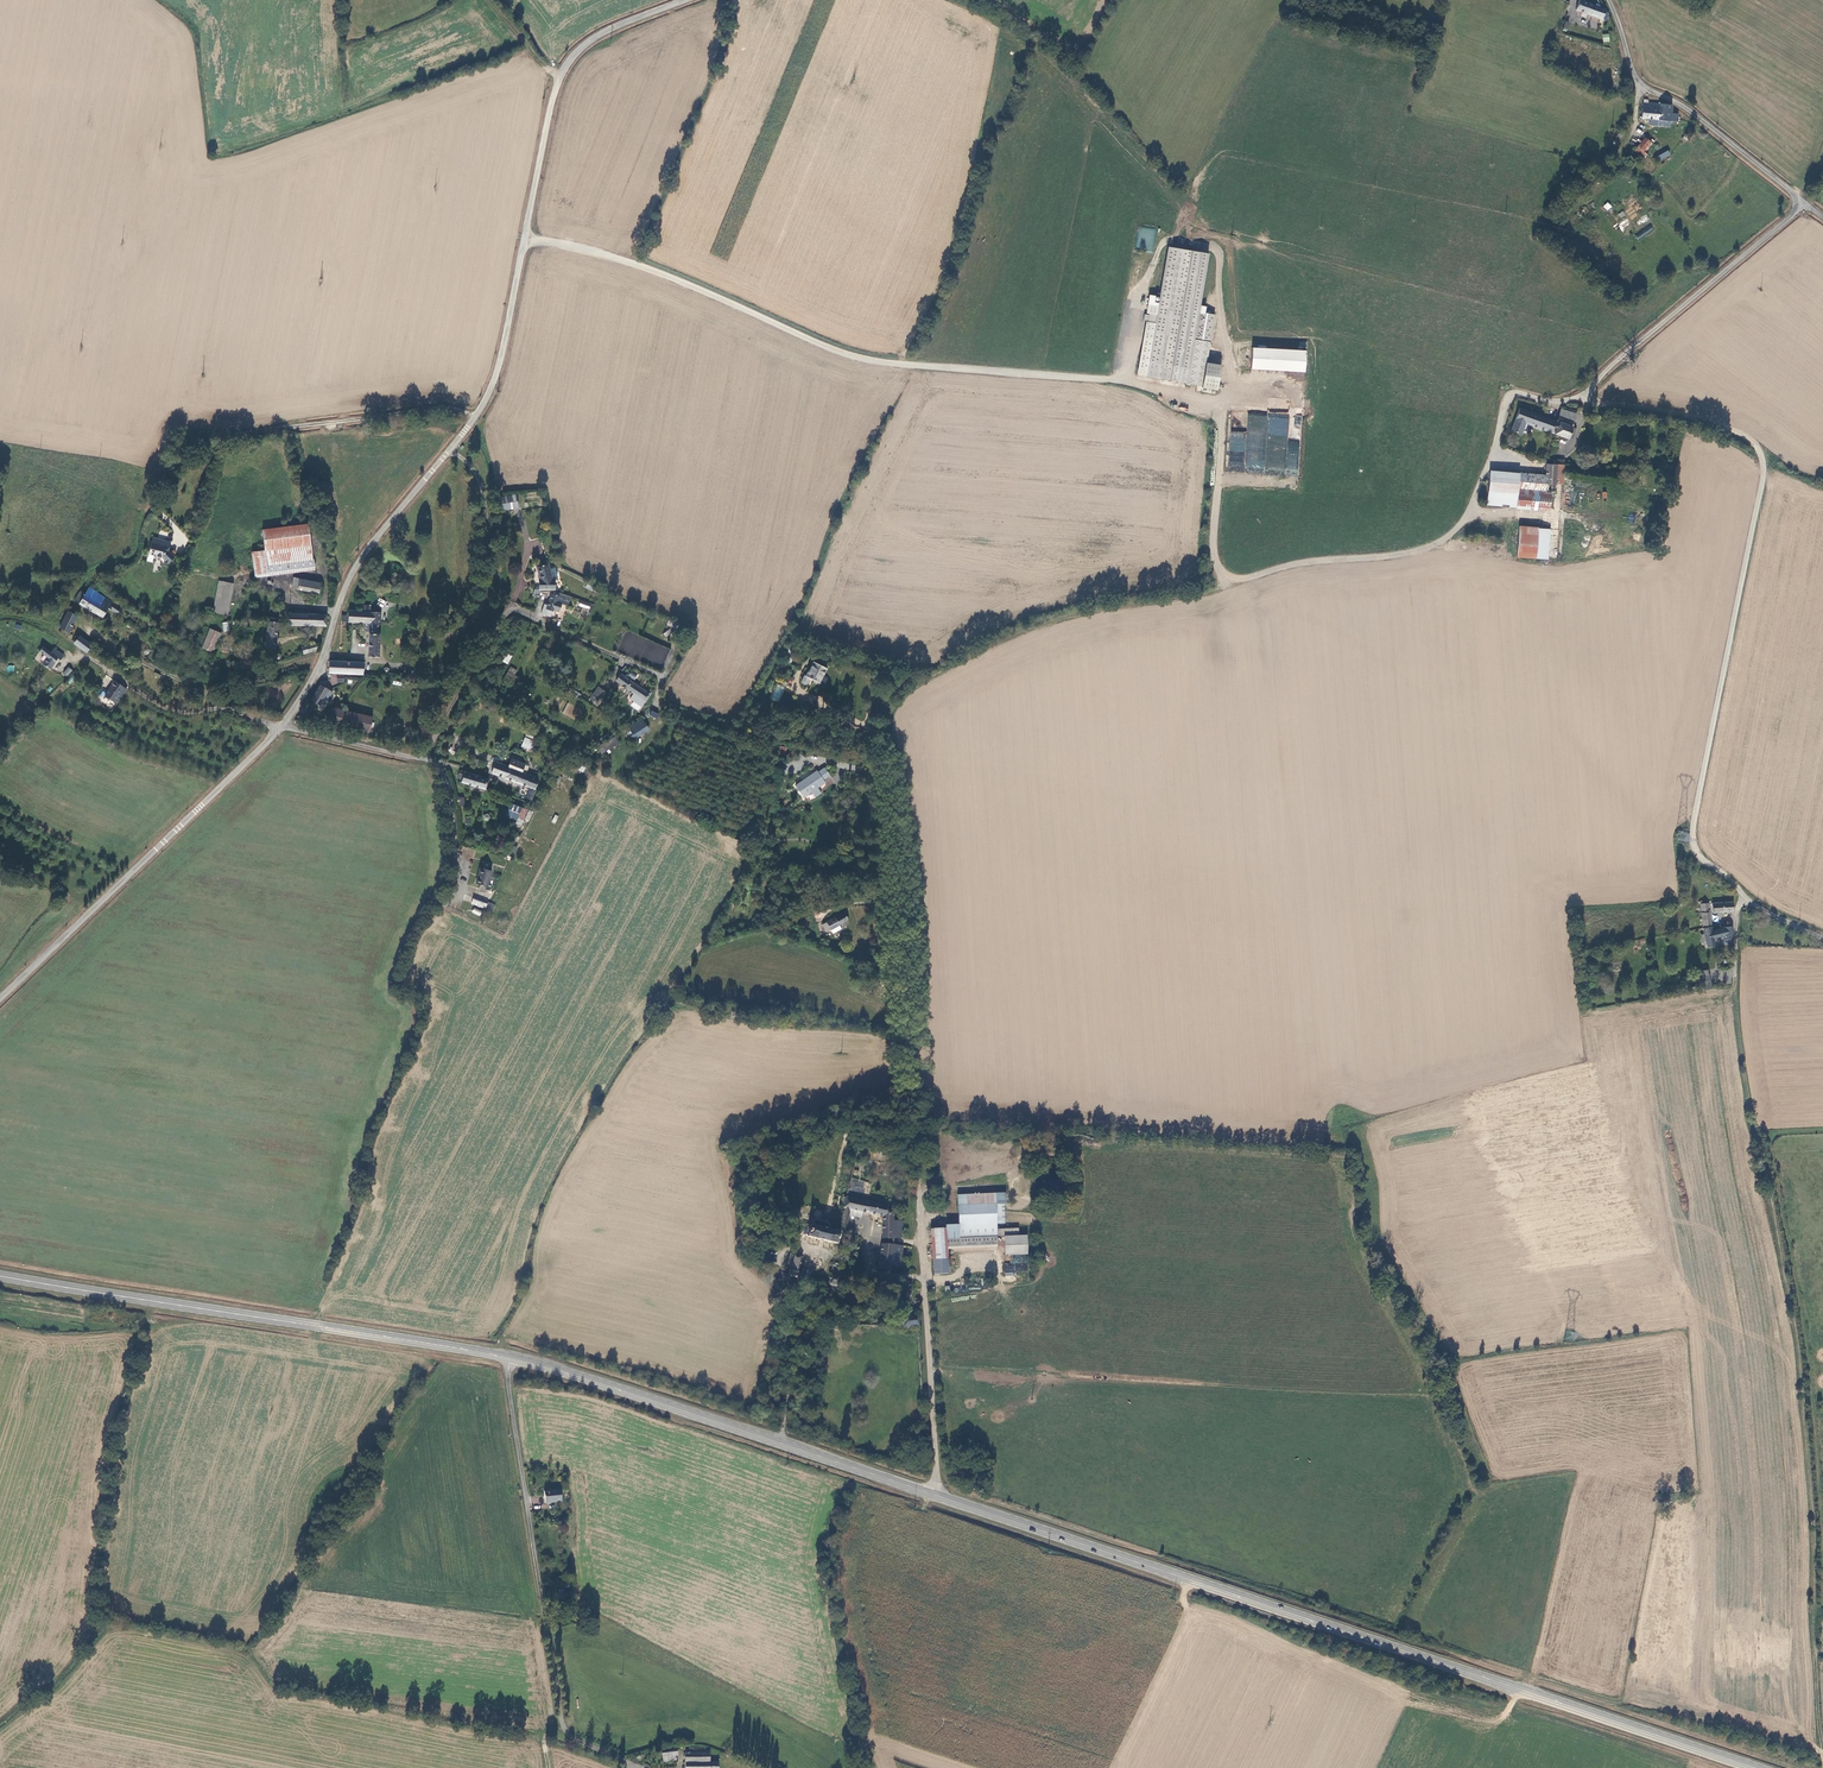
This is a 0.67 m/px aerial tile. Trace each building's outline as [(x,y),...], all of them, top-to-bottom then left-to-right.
[(1609,14),(1604,13),(1605,11),(1590,4),(1590,3),(1581,0),(1579,0),(1579,2),(1575,11),(1606,23),(1609,14)] [(1642,119),(1658,121),(1660,103),(1644,101),(1642,119)] [(1672,112),(1673,105),(1660,103),(1658,121),(1678,123),(1679,113),(1672,112)] [(1618,143),(1623,135),(1619,133),(1614,141),(1618,143)] [(1651,143),(1645,138),(1633,150),(1640,155),(1651,143)] [(1657,156),(1659,161),(1671,155),(1668,150),(1657,156)] [(1603,206),(1607,211),(1612,207),(1608,202),(1603,206)] [(1618,224),(1621,230),(1631,225),(1627,219),(1618,224)] [(1650,225),(1635,235),(1638,239),(1653,229),(1650,225)] [(1155,324),(1149,361),(1189,369),(1194,339),(1210,342),(1214,315),(1199,312),(1209,254),(1168,247),(1158,302),(1156,314),(1148,313),(1147,323),(1155,324)] [(1154,301),(1155,296),(1149,295),(1146,314),(1144,314),(1143,320),(1145,321),(1137,375),(1147,377),(1149,361),(1155,324),(1147,323),(1148,313),(1156,314),(1158,302),(1154,301)] [(1149,361),(1147,377),(1202,386),(1205,363),(1210,342),(1194,339),(1189,369),(1149,361)] [(1304,372),(1306,350),(1252,347),(1250,369),(1304,372)] [(1220,365),(1205,363),(1202,386),(1202,388),(1217,390),(1220,365)] [(1304,380),(1305,372),(1288,372),(1288,380),(1304,380)] [(1575,414),(1563,410),(1559,409),(1554,421),(1552,433),(1567,439),(1575,414)] [(1525,424),(1552,433),(1554,421),(1518,410),(1510,432),(1520,435),(1525,424)] [(1230,431),(1228,469),(1286,472),(1286,475),(1298,476),(1300,442),(1288,441),(1289,412),(1267,411),(1267,415),(1248,414),(1247,432),(1230,431)] [(1554,487),(1556,466),(1546,465),(1545,479),(1544,486),(1554,487)] [(1560,512),(1564,467),(1561,467),(1556,466),(1554,487),(1553,511),(1560,512)] [(1553,511),(1554,487),(1544,486),(1543,492),(1520,489),(1521,476),(1488,472),(1486,502),(1553,511)] [(1545,479),(1521,476),(1520,489),(1543,492),(1544,486),(1545,479)] [(517,494),(501,497),(503,510),(519,507),(517,494)] [(313,559),(308,523),(263,530),(266,550),(267,565),(313,559)] [(1532,561),(1535,532),(1535,530),(1516,528),(1515,534),(1512,559),(1532,561)] [(1546,534),(1535,532),(1532,561),(1543,563),(1546,534)] [(171,542),(153,537),(148,553),(160,556),(168,564),(175,557),(168,551),(171,542)] [(255,573),(268,572),(267,565),(266,550),(253,551),(255,573)] [(315,569),(313,559),(267,565),(268,572),(268,575),(315,569)] [(555,579),(552,579),(548,563),(537,566),(541,579),(539,579),(538,589),(533,589),(531,595),(536,597),(538,597),(539,590),(554,590),(555,579)] [(320,593),(322,582),(294,577),(292,588),(320,593)] [(214,615),(220,616),(226,617),(233,583),(226,582),(220,581),(214,615)] [(110,609),(119,614),(122,609),(115,605),(116,603),(110,599),(109,599),(89,587),(86,592),(83,591),(76,601),(90,610),(104,618),(110,609)] [(567,607),(570,598),(552,593),(546,612),(552,615),(554,610),(558,612),(561,605),(567,607)] [(578,607),(590,609),(591,604),(579,601),(578,607)] [(367,657),(380,658),(383,617),(383,613),(351,610),(351,616),(344,616),(344,622),(363,623),(363,628),(365,632),(369,632),(367,657)] [(68,630),(73,622),(76,616),(67,612),(60,626),(68,630)] [(328,614),(290,613),(289,625),(327,626),(328,614)] [(276,649),(279,620),(269,618),(266,649),(276,649)] [(682,629),(668,623),(666,628),(680,635),(682,629)] [(213,653),(222,633),(210,628),(202,648),(213,653)] [(80,636),(75,643),(85,651),(91,644),(80,636)] [(315,643),(302,647),(304,654),(318,651),(315,643)] [(648,659),(663,666),(670,649),(656,643),(652,653),(651,653),(648,659)] [(61,659),(64,654),(57,651),(53,648),(50,654),(48,658),(47,660),(54,664),(57,658),(61,659)] [(40,654),(48,658),(50,654),(42,649),(40,654)] [(507,652),(502,660),(507,663),(512,655),(507,652)] [(329,672),(363,675),(363,663),(330,661),(329,672)] [(815,662),(807,676),(819,683),(827,669),(815,662)] [(63,674),(68,677),(73,670),(68,666),(63,674)] [(517,669),(511,666),(504,681),(515,687),(522,677),(515,674),(517,669)] [(616,682),(645,701),(651,693),(622,674),(616,682)] [(71,685),(75,677),(71,675),(67,682),(71,685)] [(114,702),(115,701),(117,697),(124,687),(114,681),(104,696),(114,702)] [(325,707),(334,692),(320,684),(311,699),(325,707)] [(776,684),(771,699),(779,702),(785,687),(776,684)] [(126,688),(124,687),(117,697),(120,698),(126,688)] [(605,694),(597,688),(591,696),(599,702),(605,694)] [(575,716),(572,715),(575,706),(567,703),(563,714),(574,718),(575,716)] [(373,717),(338,709),(335,724),(370,732),(373,717)] [(642,719),(629,727),(633,734),(647,725),(642,719)] [(615,737),(598,746),(601,753),(619,743),(615,737)] [(524,738),(521,748),(531,750),(533,740),(524,738)] [(784,757),(786,747),(780,746),(778,756),(784,757)] [(589,762),(575,756),(569,763),(584,772),(589,762)] [(527,797),(533,799),(536,788),(539,778),(532,775),(532,774),(523,771),(525,763),(511,758),(508,766),(496,762),(492,773),(529,786),(527,797)] [(815,772),(822,781),(829,775),(823,767),(815,772)] [(488,778),(465,771),(462,782),(465,784),(485,789),(488,778)] [(804,780),(797,785),(805,797),(812,793),(815,797),(821,793),(817,788),(824,783),(822,781),(815,772),(810,776),(807,772),(801,776),(804,780)] [(535,811),(512,803),(508,815),(518,820),(515,825),(522,828),(526,820),(530,821),(535,811)] [(488,886),(491,873),(480,870),(477,883),(488,886)] [(1723,911),(1734,910),(1734,899),(1723,900),(1723,911)] [(474,900),(472,904),(485,910),(487,905),(474,900)] [(1714,911),(1723,911),(1723,900),(1714,902),(1714,911)] [(1710,911),(1709,902),(1708,902),(1700,903),(1702,911),(1710,911)] [(1712,923),(1710,911),(1702,911),(1704,924),(1712,923)] [(841,925),(850,920),(845,912),(832,919),(822,924),(826,931),(827,933),(833,929),(835,933),(843,928),(841,925)] [(1714,929),(1713,925),(1705,927),(1710,946),(1716,944),(1715,937),(1726,934),(1726,938),(1727,938),(1727,943),(1734,944),(1734,926),(1726,926),(1714,929)] [(1703,975),(1709,974),(1708,969),(1699,971),(1700,976),(1701,976),(1703,989),(1706,989),(1703,975)] [(1713,987),(1711,974),(1709,974),(1703,975),(1706,989),(1706,988),(1713,987)] [(949,1227),(944,1227),(945,1255),(946,1255),(946,1257),(950,1257),(950,1246),(999,1245),(999,1224),(1007,1225),(1007,1206),(1008,1205),(1008,1194),(961,1195),(962,1224),(949,1224),(949,1227)] [(894,1238),(902,1237),(901,1220),(893,1220),(892,1212),(887,1210),(888,1205),(882,1203),(883,1199),(870,1196),(869,1201),(846,1196),(843,1208),(861,1212),(882,1216),(883,1239),(894,1239),(894,1238)] [(859,1218),(861,1212),(843,1208),(843,1211),(849,1212),(848,1216),(859,1218)] [(849,1212),(843,1211),(841,1217),(839,1226),(846,1227),(848,1216),(849,1212)] [(813,1220),(812,1224),(828,1228),(829,1224),(827,1222),(815,1219),(813,1220)] [(806,1238),(836,1245),(840,1231),(828,1228),(812,1224),(810,1224),(808,1230),(806,1238)] [(936,1258),(946,1257),(946,1255),(945,1255),(944,1227),(934,1228),(936,1258)] [(1028,1236),(1005,1236),(1006,1255),(1028,1255),(1028,1236)] [(891,1265),(899,1266),(903,1245),(881,1244),(878,1268),(890,1270),(891,1265)] [(801,1256),(791,1254),(787,1275),(796,1277),(801,1256)] [(830,1274),(828,1283),(839,1286),(840,1280),(840,1277),(841,1271),(839,1271),(838,1276),(830,1274)] [(918,1315),(902,1316),(902,1325),(902,1328),(919,1327),(918,1315)] [(559,1485),(543,1486),(544,1499),(560,1498),(559,1485)] [(570,1580),(559,1579),(558,1588),(569,1589),(570,1580)] [(663,1750),(664,1758),(676,1756),(678,1755),(676,1747),(663,1750)] [(686,1750),(686,1762),(710,1761),(710,1750),(686,1750)]
